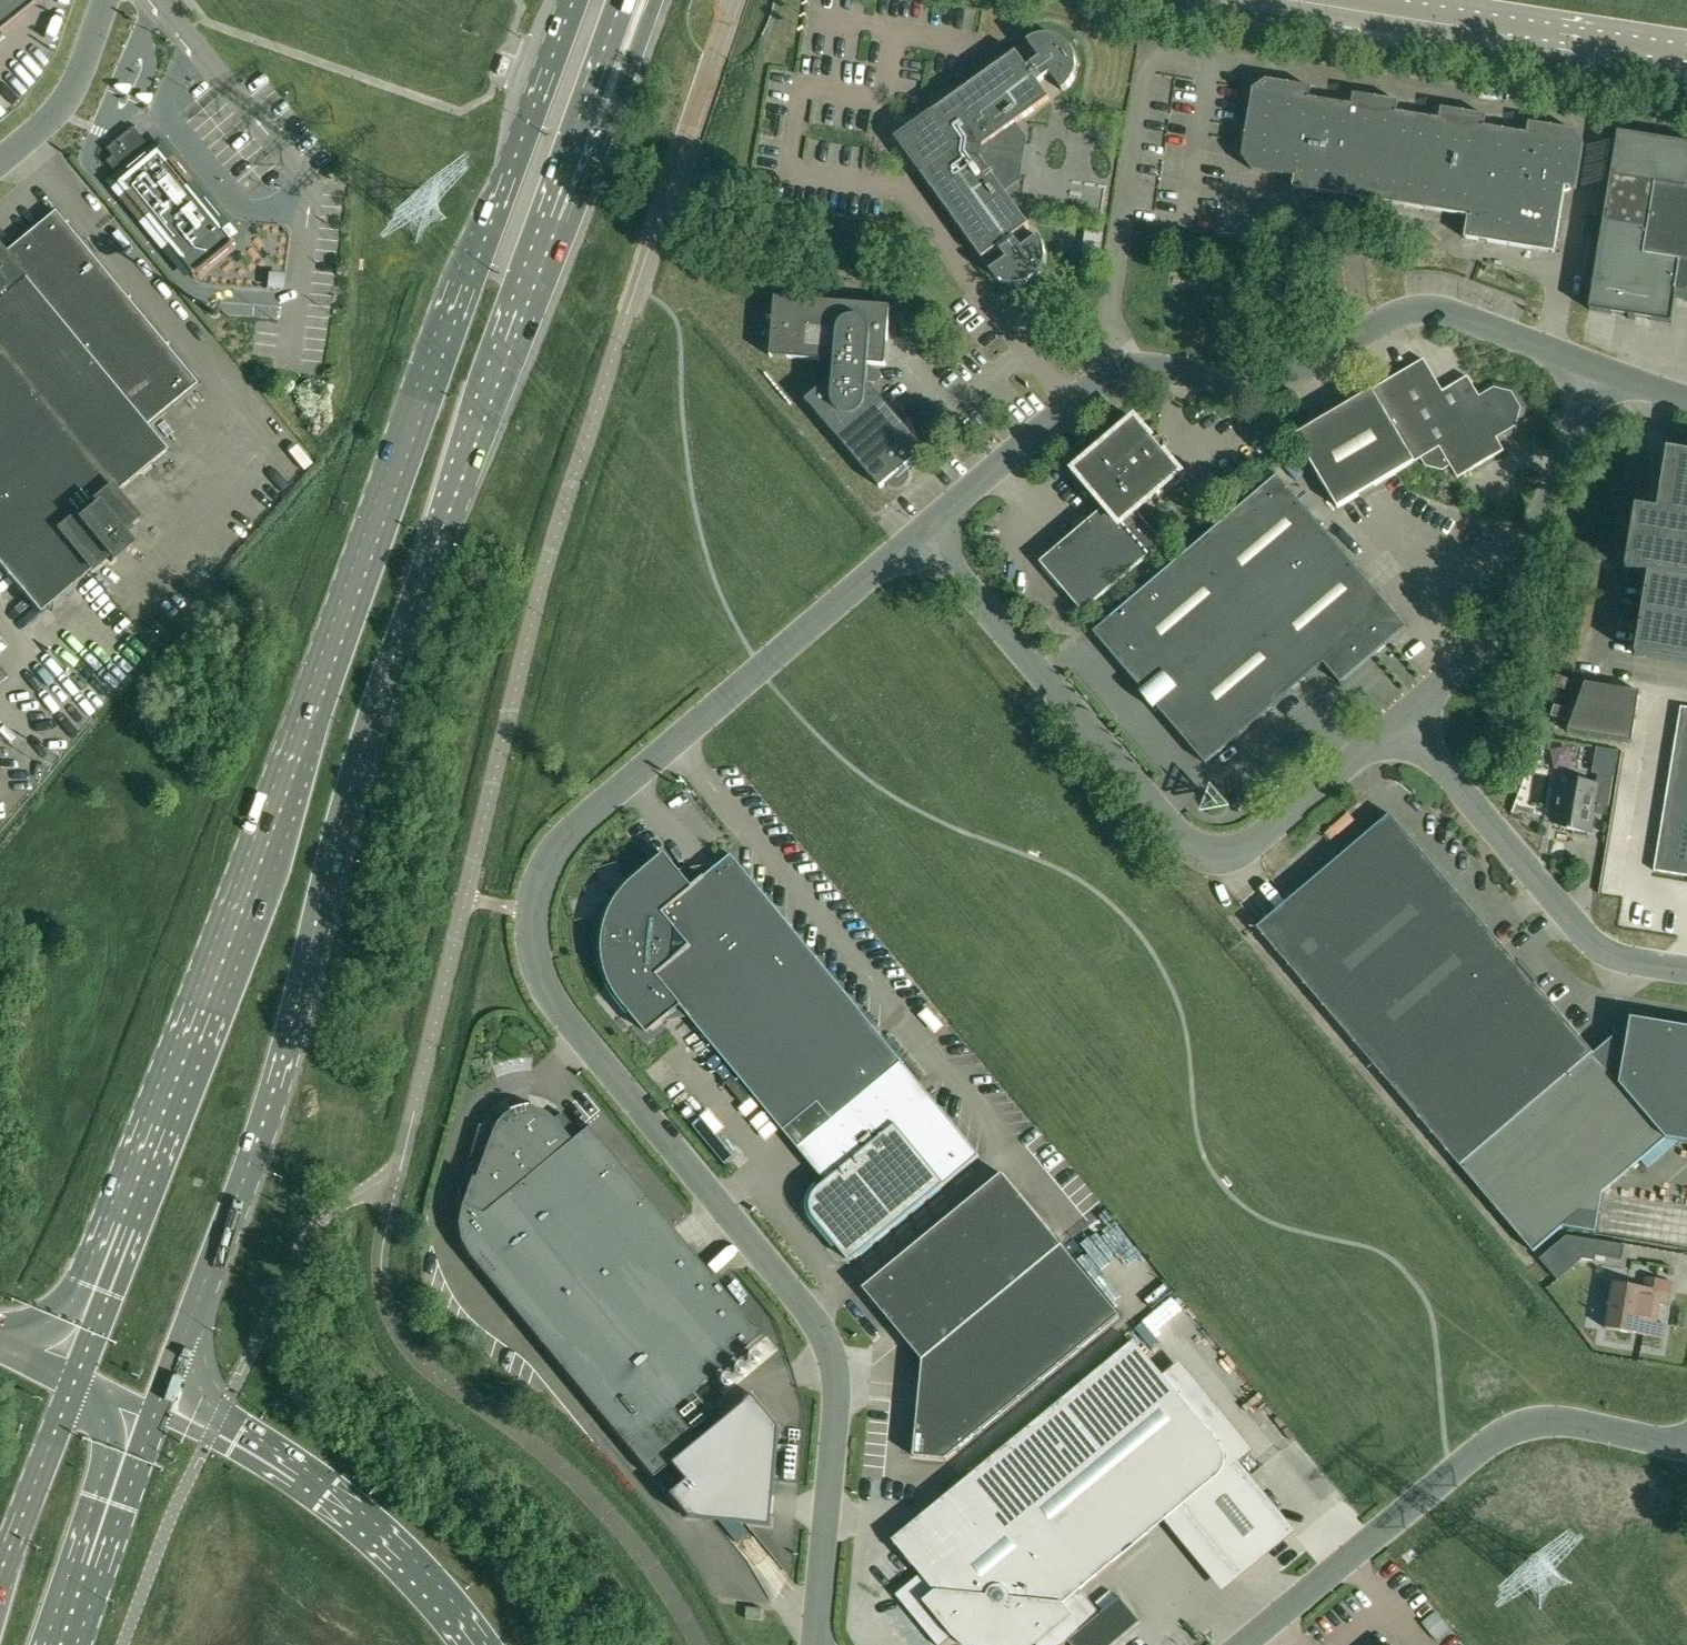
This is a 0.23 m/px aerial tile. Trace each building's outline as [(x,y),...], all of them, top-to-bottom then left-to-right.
[(31,5),(34,2),(35,0),(0,0),(0,30),(31,5)] [(1051,74),(1063,91),(1070,84),(1075,76),(1076,66),(1075,57),(1071,48),(1064,41),(1055,37),(1046,35),(1036,37),(1028,42),(1040,59),(1028,67),(1017,51),(929,114),(937,125),(926,134),(923,151),(931,163),(920,171),(983,258),(999,247),(1007,259),(991,271),(997,278),(1006,282),(1015,284),(1025,283),(1034,279),(1040,272),(1045,263),(1046,253),(1044,244),(1039,236),(1023,248),(1014,236),(1030,224),(1002,185),(1015,176),(1021,140),(1011,127),(1050,98),(1039,82),(1051,74)] [(1439,119),(1398,112),(1400,101),(1354,94),(1352,105),(1310,98),(1312,87),(1267,80),(1253,89),(1242,156),(1252,170),(1295,177),(1293,188),(1469,216),(1465,238),(1555,253),(1566,187),(1577,189),(1584,143),(1574,130),(1529,122),(1527,133),(1485,127),(1487,116),(1441,108),(1439,119)] [(112,156),(106,161),(115,173),(121,180),(117,183),(118,184),(117,185),(123,193),(124,192),(149,222),(148,223),(163,242),(164,240),(168,244),(167,244),(177,256),(189,271),(191,273),(192,275),(196,273),(197,271),(228,245),(228,246),(230,244),(233,242),(231,239),(157,150),(153,153),(148,146),(132,127),(106,149),(112,156)] [(1629,319),(1636,320),(1636,316),(1652,319),(1651,320),(1652,321),(1653,320),(1672,323),(1676,297),(1686,299),(1686,143),(1618,132),(1589,310),(1612,314),(1613,314),(1613,313),(1630,316),(1629,319)] [(40,614),(91,572),(108,558),(112,562),(131,546),(120,534),(137,520),(115,494),(167,451),(146,426),(197,383),(55,211),(4,253),(0,248),(0,566),(40,614)] [(1102,231),(1086,229),(1083,251),(1099,254),(1102,231)] [(770,350),(771,350),(771,356),(835,361),(833,383),(827,383),(806,400),(881,488),(885,483),(887,486),(889,487),(892,488),(895,489),(898,489),(900,488),(903,487),(906,485),(907,483),(908,482),(909,481),(910,480),(910,478),(910,477),(910,475),(910,473),(910,472),(910,470),(909,468),(908,467),(907,465),(926,449),(871,390),(867,389),(867,386),(874,386),(875,368),(869,368),(869,364),(886,365),(891,306),(776,297),(773,322),(771,322),(768,323),(766,324),(763,325),(761,327),(760,329),(759,331),(758,332),(758,333),(758,335),(758,336),(758,338),(758,340),(759,342),(760,343),(761,345),(763,347),(765,348),(768,349),(770,350)] [(1338,508),(1421,458),(1426,466),(1443,470),(1451,465),(1458,478),(1504,450),(1497,438),(1517,426),(1522,408),(1512,392),(1495,387),(1480,396),(1468,376),(1443,391),(1424,359),(1295,436),(1338,508)] [(1136,419),(1074,471),(1105,507),(1040,562),(1083,612),(1164,543),(1137,511),(1182,473),(1163,451),(1166,448),(1167,443),(1162,438),(1157,438),(1154,441),(1136,419)] [(1668,451),(1658,512),(1637,508),(1627,570),(1650,574),(1636,654),(1686,662),(1686,454),(1668,451)] [(1341,683),(1407,627),(1278,475),(1094,632),(1206,763),(1324,663),(1341,683)] [(1571,680),(1556,674),(1552,685),(1567,690),(1571,680)] [(1567,732),(1632,742),(1640,691),(1585,683),(1567,732)] [(1681,707),(1655,870),(1686,876),(1686,708),(1681,707)] [(1588,837),(1589,833),(1590,833),(1595,804),(1609,806),(1614,775),(1617,776),(1621,753),(1598,749),(1594,772),(1598,773),(1597,782),(1577,779),(1575,789),(1561,786),(1555,817),(1570,819),(1568,829),(1574,830),(1574,834),(1588,837)] [(1391,814),(1258,928),(1534,1252),(1563,1227),(1596,1232),(1603,1193),(1667,1138),(1686,1142),(1686,1027),(1631,1018),(1630,1022),(1594,1053),(1391,814)] [(619,998),(623,1004),(648,1034),(681,1007),(784,1131),(819,1103),(833,1120),(903,1062),(732,855),(693,887),(665,853),(632,881),(629,884),(626,887),(623,891),(620,894),(616,900),(614,904),(612,907),(609,914),(607,921),(605,925),(605,928),(604,931),(603,935),(603,939),(603,941),(603,945),(603,950),(603,953),(603,956),(604,960),(604,964),(605,968),(606,972),(607,975),(608,979),(610,982),(612,986),(615,992),(617,995),(619,998)] [(819,1103),(784,1131),(826,1182),(819,1188),(815,1193),(812,1198),(811,1210),(813,1215),(816,1221),(846,1257),(855,1258),(855,1259),(980,1156),(903,1062),(833,1120),(819,1103)] [(693,1390),(760,1335),(602,1144),(600,1145),(593,1151),(561,1112),(560,1113),(553,1119),(547,1113),(539,1109),(529,1107),(511,1110),(503,1115),(496,1122),(493,1130),(480,1125),(480,1124),(479,1124),(456,1207),(457,1208),(458,1206),(461,1207),(458,1224),(460,1240),(469,1255),(652,1477),(669,1463),(683,1480),(666,1494),(686,1518),(772,1526),(781,1428),(753,1394),(697,1440),(683,1424),(706,1405),(693,1390)] [(1003,1174),(864,1288),(923,1360),(943,1344),(961,1367),(919,1401),(914,1456),(946,1459),(1120,1316),(1003,1174)] [(1626,1245),(1567,1236),(1540,1258),(1558,1280),(1582,1259),(1595,1261),(1596,1255),(1623,1260),(1626,1245)] [(1614,1283),(1606,1329),(1664,1338),(1666,1325),(1657,1323),(1660,1304),(1669,1305),(1673,1282),(1646,1278),(1645,1288),(1614,1283)] [(1220,1444),(1135,1340),(893,1540),(921,1574),(897,1595),(938,1644),(944,1644),(954,1637),(963,1644),(1037,1644),(1038,1644),(1064,1644),(1072,1639),(1077,1644),(1113,1644),(1142,1621),(1120,1596),(1101,1613),(1081,1589),(1182,1506),(1239,1575),(1292,1531),(1220,1444)] [(669,1472),(657,1482),(664,1491),(676,1481),(669,1472)] [(747,1607),(746,1618),(762,1620),(763,1609),(747,1607)] [(1450,1629),(1435,1611),(1422,1622),(1437,1640),(1450,1629)]
